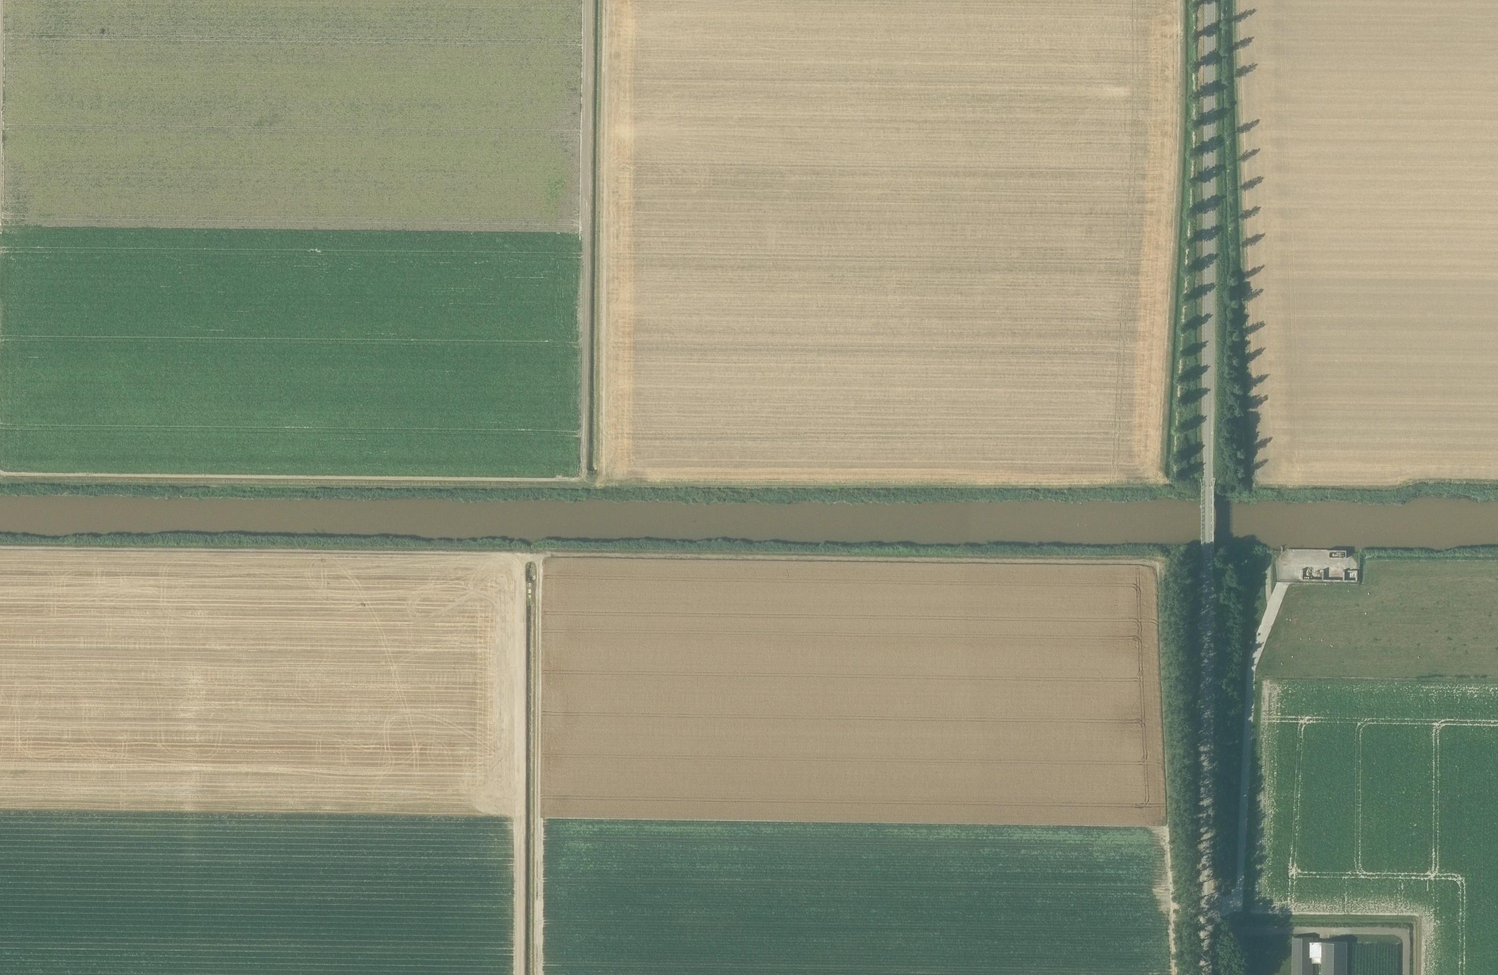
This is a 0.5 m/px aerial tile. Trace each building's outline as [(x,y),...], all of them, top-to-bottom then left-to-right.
[(1313,937),(1293,937),(1292,974),(1313,974),(1313,957),(1321,957),(1321,942),(1313,942),(1313,937)] [(1347,942),(1321,942),(1321,957),(1321,974),(1347,974),(1347,942)]
